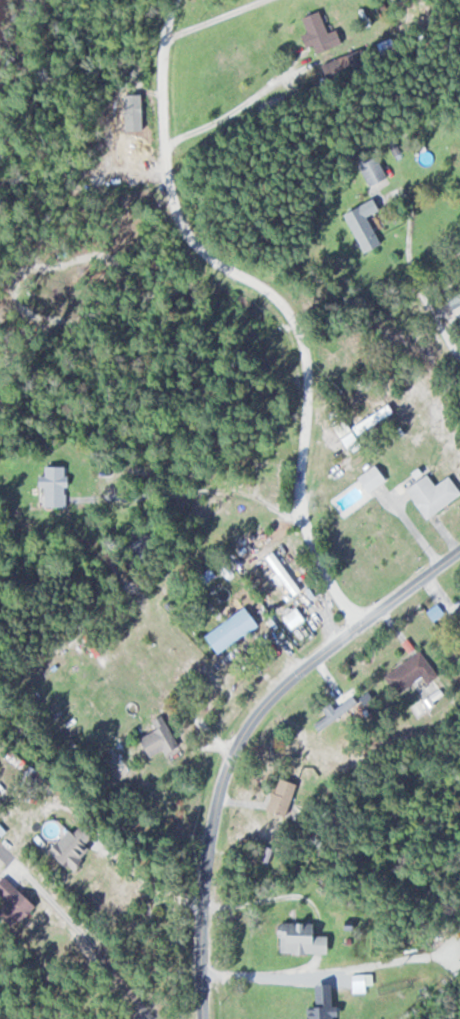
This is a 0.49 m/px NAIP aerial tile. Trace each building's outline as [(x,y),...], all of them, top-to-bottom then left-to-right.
[(299,18),(305,31),(298,34),(304,47),(310,44),(314,53),(332,44),(314,10),(299,18)] [(384,176),(373,156),(356,165),(367,185),(384,176)] [(342,213),(360,252),(377,244),(359,205),(342,213)] [(354,478),(365,493),(383,479),(373,465),(354,478)] [(39,507),(63,507),(63,466),(41,466),(41,477),(33,477),(33,490),(39,490),(39,507)] [(447,475),(432,485),(424,473),(403,488),(424,518),(459,494),(447,475)] [(263,557),(290,597),(298,592),(270,552),(263,557)] [(255,626),(242,608),(201,636),(214,654),(255,626)] [(419,677),(424,684),(435,676),(417,651),(381,677),(394,694),(419,677)] [(136,737),(145,759),(176,745),(166,724),(136,737)] [(294,784),(275,777),(263,810),(282,817),(294,784)] [(89,847),(83,842),(91,833),(80,823),(59,844),(54,839),(44,849),(67,870),(89,847)] [(31,904),(1,874),(0,875),(0,897),(4,901),(0,905),(0,919),(8,927),(31,904)] [(277,952),(324,952),(324,934),(312,934),(312,921),(277,921),(277,952)] [(316,1018),(336,1018),(336,993),(316,993),(316,1018)]
